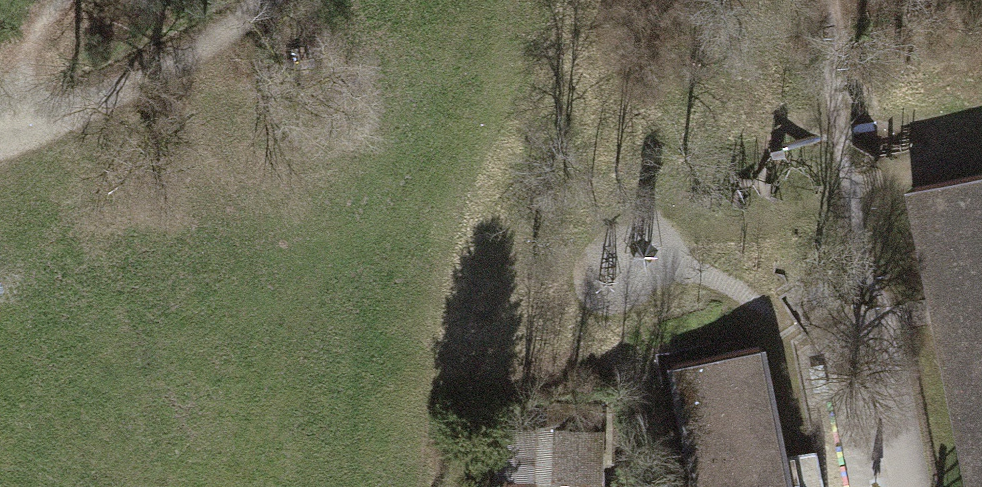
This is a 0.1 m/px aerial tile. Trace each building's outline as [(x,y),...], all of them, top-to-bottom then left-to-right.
[(905,186),(966,486),(981,486),(981,170),(905,186)] [(693,486),(793,486),(765,344),(668,363),(693,486)] [(551,478),(553,425),(497,422),(494,475),(507,476),(536,478),(551,478)] [(605,426),(553,425),(551,478),(604,480),(605,426)] [(536,478),(507,476),(506,486),(535,486),(536,478)]
